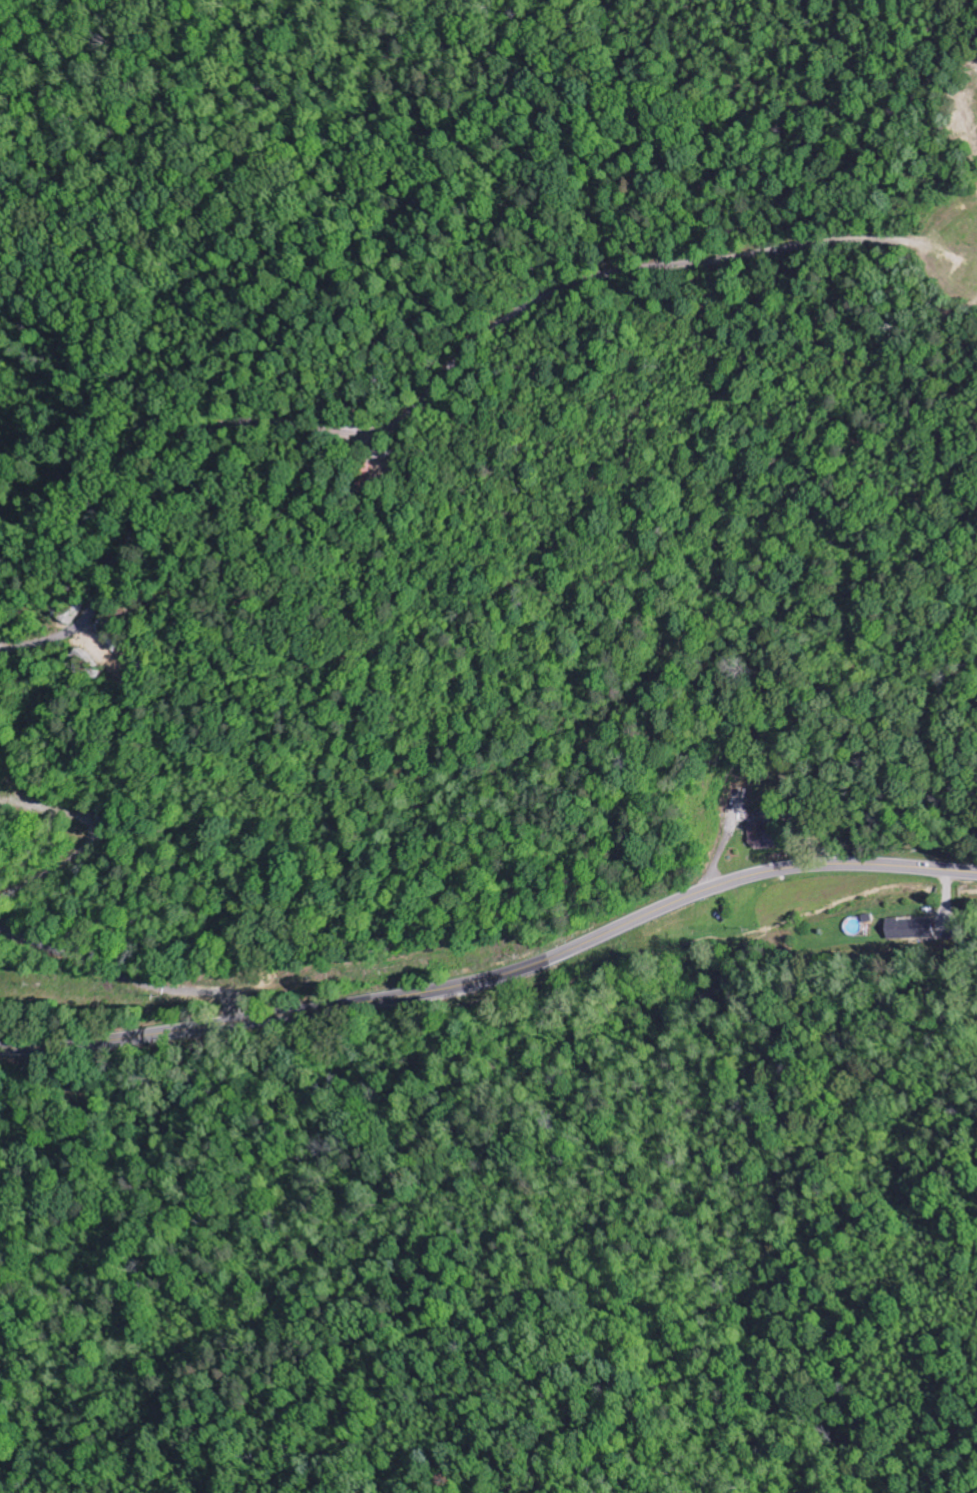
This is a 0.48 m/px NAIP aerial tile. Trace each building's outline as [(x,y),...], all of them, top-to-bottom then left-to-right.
[(777,847),(773,822),(747,826),(751,852),(777,847)] [(888,921),(889,942),(935,941),(935,920),(888,921)]
